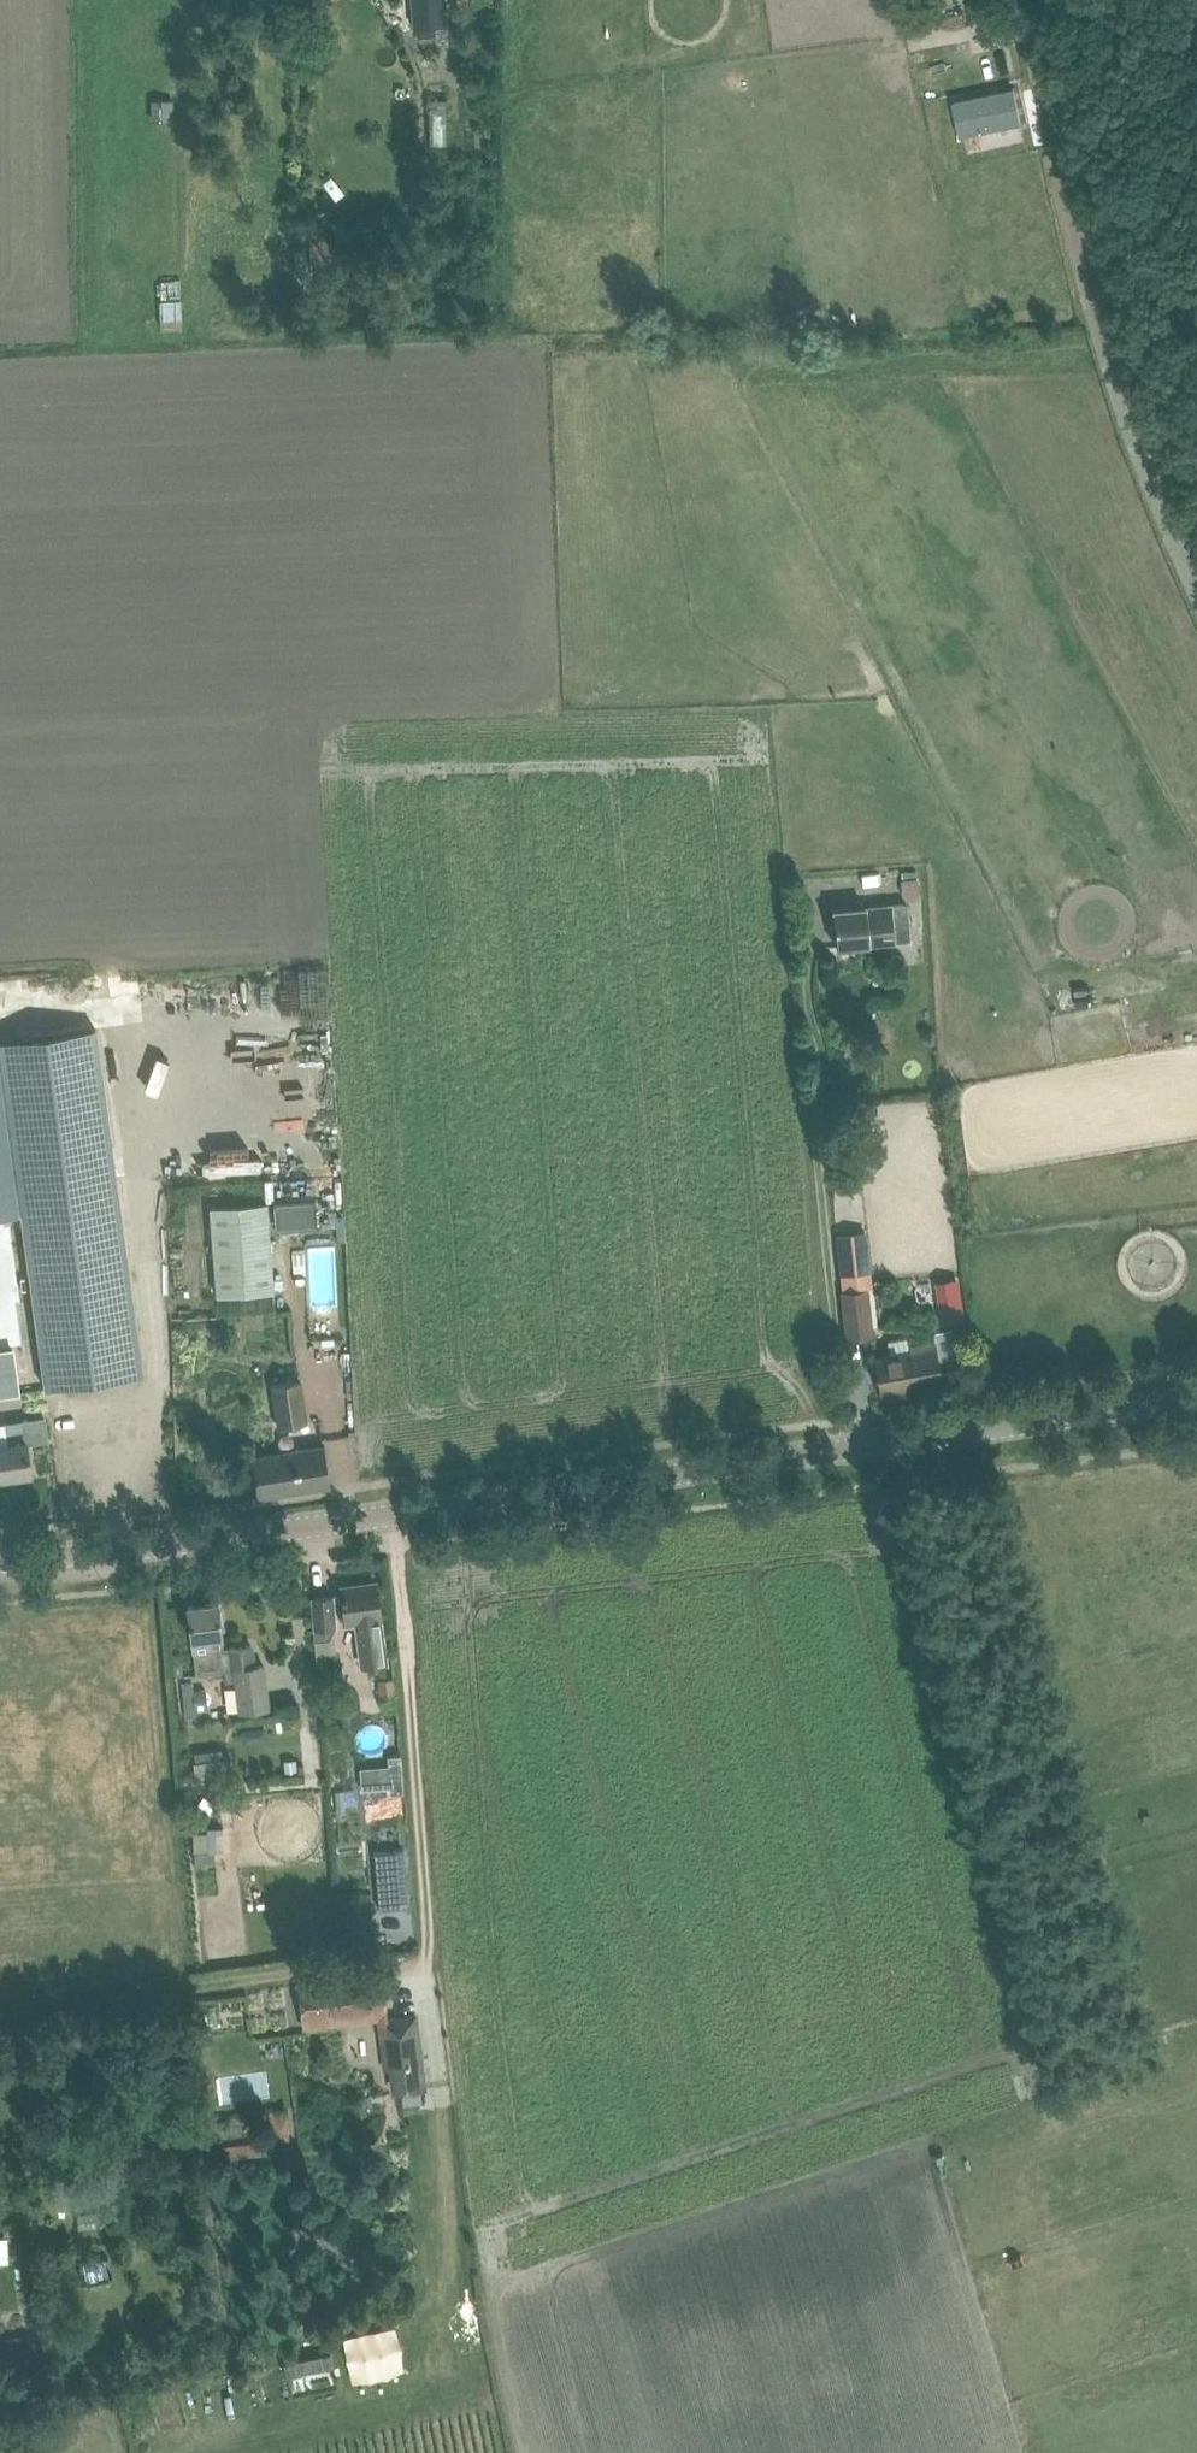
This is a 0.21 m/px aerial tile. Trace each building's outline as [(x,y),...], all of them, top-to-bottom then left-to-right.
[(445,0),(412,0),(413,26),(447,24),(445,0)] [(987,20),(1000,18),(1003,17),(1000,0),(983,0),(987,20)] [(1014,89),(954,101),(962,136),(1021,123),(1014,89)] [(151,100),(151,120),(174,119),(173,99),(151,100)] [(447,144),(447,133),(430,133),(430,144),(447,144)] [(159,328),(181,328),(180,277),(158,278),(159,328)] [(917,869),(902,870),(903,879),(901,879),(903,896),(919,895),(917,869)] [(909,903),(834,910),(837,947),(912,940),(909,903)] [(1183,1044),(1196,1044),(1196,1023),(1183,1023),(1183,1044)] [(23,1212),(28,1244),(47,1388),(142,1375),(123,1231),(116,1178),(96,1028),(0,1041),(0,1215),(23,1212)] [(878,1057),(866,1059),(866,1065),(867,1071),(879,1069),(878,1057)] [(210,1170),(259,1170),(259,1155),(210,1155),(210,1170)] [(316,1200),(274,1202),(275,1222),(317,1219),(316,1200)] [(210,1207),(217,1295),(275,1291),(268,1203),(210,1207)] [(837,1234),(836,1234),(842,1290),(843,1291),(867,1288),(873,1287),(867,1231),(837,1234)] [(867,1288),(843,1291),(848,1338),(872,1336),(867,1288)] [(964,1313),(961,1296),(938,1299),(940,1317),(964,1313)] [(942,1383),(938,1360),(957,1356),(952,1328),(908,1336),(911,1352),(875,1358),(881,1394),(942,1383)] [(0,1351),(0,1395),(22,1392),(16,1349),(0,1351)] [(271,1386),(277,1427),(306,1423),(300,1381),(271,1386)] [(0,1424),(0,1478),(32,1473),(27,1444),(49,1441),(45,1417),(24,1420),(5,1423),(0,1424)] [(252,1456),(255,1473),(258,1497),(331,1486),(325,1444),(252,1456)] [(339,1596),(342,1620),(356,1618),(363,1666),(386,1663),(376,1582),(342,1586),(343,1596),(339,1596)] [(334,1596),(312,1598),(315,1627),(314,1628),(315,1640),(331,1639),(337,1626),(334,1596)] [(192,1630),(193,1641),(197,1675),(225,1671),(227,1681),(236,1680),(240,1712),(269,1709),(264,1666),(257,1666),(254,1643),(223,1647),(218,1602),(188,1606),(192,1630)] [(382,1699),(377,1700),(378,1716),(395,1714),(394,1698),(396,1697),(394,1678),(379,1680),(382,1699)] [(226,1711),(236,1709),(233,1685),(223,1686),(226,1711)] [(206,1686),(193,1688),(195,1712),(210,1710),(206,1686)] [(263,1727),(240,1728),(241,1740),(263,1740),(263,1727)] [(388,1753),(389,1764),(390,1785),(391,1793),(403,1792),(400,1752),(388,1753)] [(225,1757),(224,1757),(193,1761),(196,1779),(228,1774),(225,1757)] [(297,1759),(285,1761),(286,1773),(298,1771),(297,1759)] [(218,1803),(204,1793),(193,1807),(207,1817),(218,1803)] [(220,1827),(192,1828),(192,1861),(220,1860),(220,1827)] [(404,1849),(374,1851),(379,1909),(409,1906),(404,1849)] [(360,1897),(361,1911),(371,1911),(370,1896),(360,1897)] [(304,2026),(334,2022),(380,2016),(383,2034),(387,2067),(396,2066),(399,2091),(425,2088),(416,2015),(401,2017),(402,2025),(389,2027),(383,1980),(329,1986),(329,1981),(299,1985),(304,2026)] [(270,2111),(273,2140),(224,2146),(225,2156),(275,2151),(274,2140),(289,2138),(286,2109),(270,2111)] [(101,2209),(76,2212),(77,2227),(102,2225),(101,2209)] [(108,2256),(82,2261),(86,2281),(112,2275),(108,2256)] [(349,2381),(404,2371),(395,2324),(341,2334),(349,2381)] [(20,2336),(6,2337),(7,2359),(22,2358),(40,2357),(38,2335),(20,2336)] [(307,2374),(310,2388),(334,2382),(326,2349),(284,2358),(289,2378),(307,2374)]
